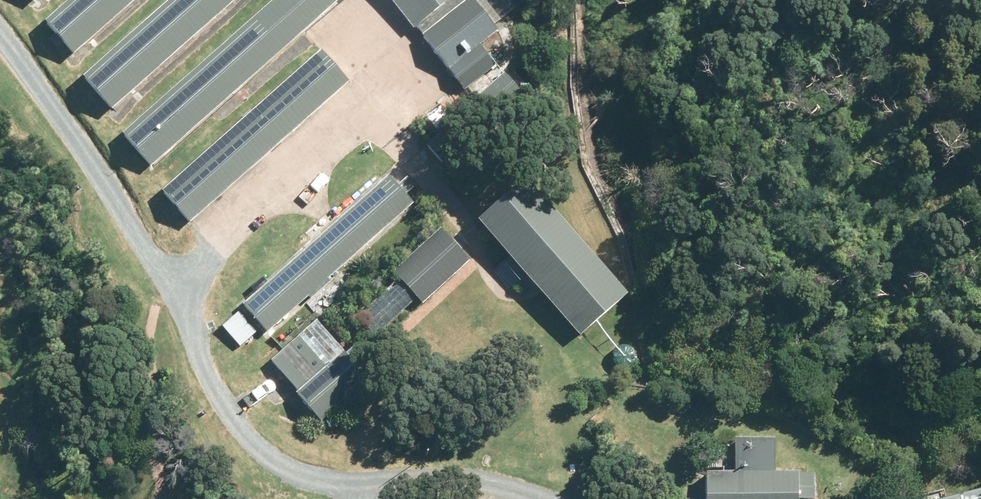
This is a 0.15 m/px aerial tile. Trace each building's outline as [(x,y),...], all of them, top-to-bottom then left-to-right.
[(42,23),(69,55),(134,0),(69,0),(42,23)] [(86,75),(113,105),(230,0),(171,0),(86,75)] [(119,128),(147,161),(327,9),(338,0),(271,0),(119,128)] [(420,30),(426,36),(468,0),(394,0),(420,30)] [(468,0),(426,36),(416,44),(461,95),(493,68),(477,49),(496,33),(490,25),(468,0)] [(490,25),(521,0),(468,0),(490,25)] [(322,50),(166,190),(194,221),(350,81),(322,50)] [(416,210),(387,177),(238,304),(266,337),(416,210)] [(626,295),(527,189),(478,235),(510,270),(577,341),(598,322),(626,295)] [(468,266),(444,238),(395,279),(349,319),(369,342),(416,303),(420,307),(468,266)] [(352,367),(312,321),(265,362),(295,397),(317,423),(365,382),(352,367)] [(708,477),(708,498),(813,498),(813,476),(773,476),(773,446),(731,446),(731,477),(708,477)]
